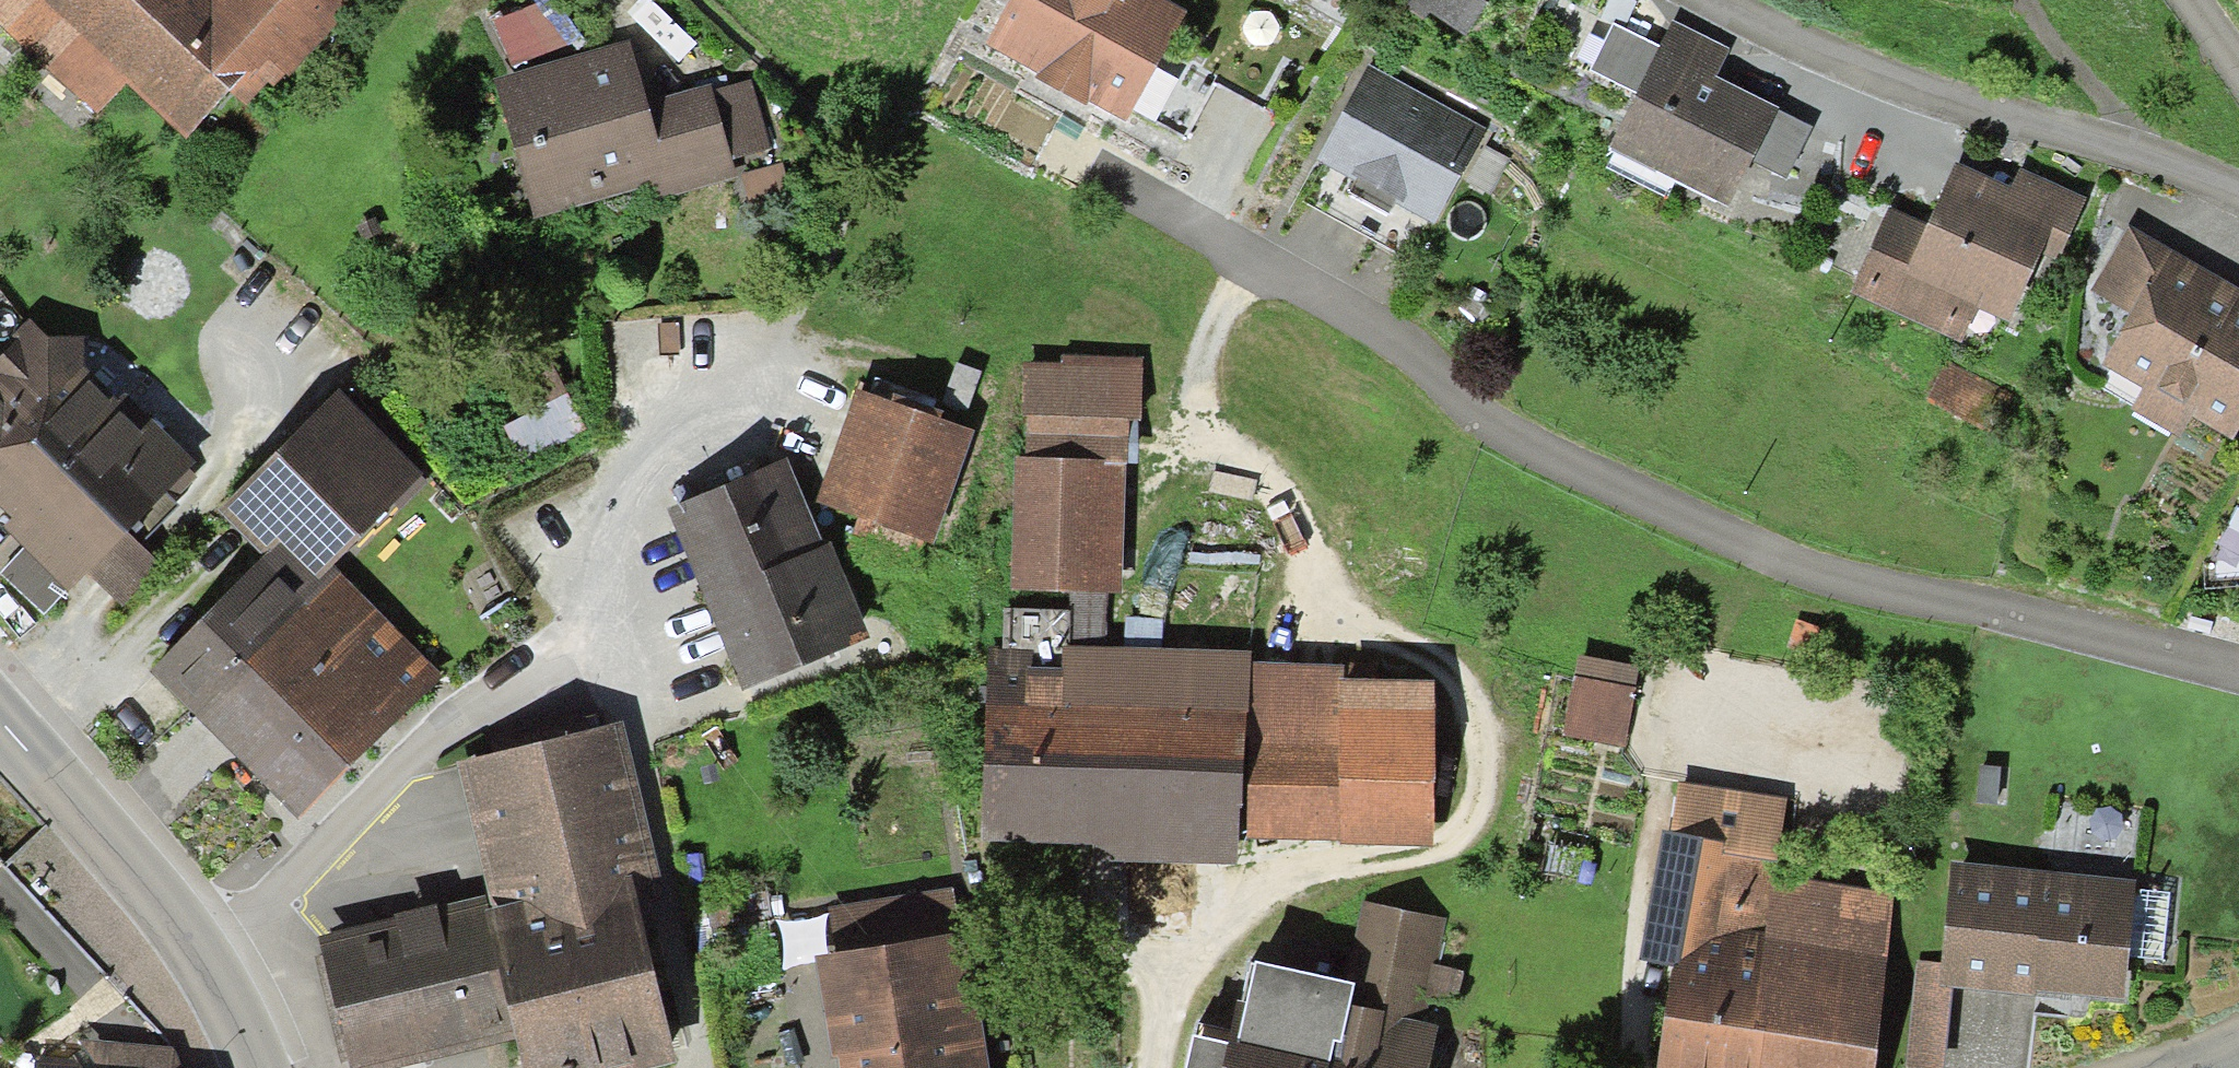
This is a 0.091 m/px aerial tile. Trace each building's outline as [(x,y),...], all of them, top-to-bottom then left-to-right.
[(93,114),(118,86),(188,149),(239,94),(250,103),(344,0),(0,0),(0,30),(93,114)] [(585,42),(565,0),(547,0),(502,22),(525,70),(585,42)] [(986,51),(1115,123),(1171,23),(1130,0),(1015,0),(986,51)] [(1457,37),(1481,0),(1400,0),(1457,37)] [(1632,101),(1609,159),(1726,207),(1736,182),(1764,115),(1703,91),(1718,54),(1661,31),(1652,54),(1632,101)] [(1588,83),(1632,101),(1652,54),(1607,36),(1588,83)] [(490,87),(526,216),(654,181),(659,198),(734,177),(729,161),(763,151),(745,87),(643,115),(625,50),(490,87)] [(1370,79),(1320,168),(1423,226),(1474,137),(1370,79)] [(1764,115),(1736,182),(1770,196),(1798,129),(1764,115)] [(1932,237),(1890,219),(1859,293),(1961,336),(1974,306),(2008,320),(2038,248),(2058,256),(2080,203),(2022,179),(2014,198),(1958,175),(1932,237)] [(2118,241),(2086,298),(2130,322),(2100,374),(2144,398),(2133,418),(2175,442),(2186,422),(2223,443),(2238,415),(2238,309),(2118,241)] [(14,521),(4,530),(60,586),(76,570),(109,537),(177,469),(34,326),(0,360),(0,507),(14,521)] [(539,372),(490,394),(520,462),(570,441),(539,372)] [(1113,387),(1009,385),(1006,595),(1110,597),(1113,387)] [(858,389),(817,501),(859,516),(854,531),(917,554),(924,536),(936,541),(975,431),(858,389)] [(307,601),(326,583),(419,489),(334,405),(223,517),(268,562),(307,601)] [(789,460),(670,507),(742,685),(869,634),(833,544),(824,548),(789,460)] [(144,571),(109,537),(76,570),(111,605),(144,571)] [(268,562),(149,682),(287,819),(425,681),(326,583),(307,601),(268,562)] [(1241,865),(1242,840),(1250,659),(1248,653),(1068,650),(1069,614),(1005,613),(1004,656),(990,656),(986,840),(1080,842),(1093,842),(1093,862),(1241,865)] [(1250,659),(1242,840),(1339,841),(1341,680),(1342,663),(1250,659)] [(1433,683),(1341,680),(1339,841),(1433,846),(1433,683)] [(1571,690),(1560,742),(1609,752),(1620,700),(1571,690)] [(452,758),(484,894),(317,934),(349,1067),(353,1067),(518,1029),(528,1067),(608,1067),(670,1053),(627,873),(659,865),(624,717),(452,758)] [(1664,843),(1762,853),(1767,803),(1669,792),(1664,843)] [(1880,909),(1812,901),(1811,917),(1755,912),(1762,853),(1664,843),(1651,963),(1675,966),(1664,1067),(1863,1067),(1880,909)] [(2125,889),(1950,875),(1942,987),(2117,1000),(2120,957),(2125,898),(2125,889)] [(840,1067),(986,1067),(965,934),(953,936),(946,892),(831,910),(838,954),(817,957),(828,1030),(833,1055),(838,1054),(840,1067)] [(2125,898),(2120,957),(2155,959),(2159,901),(2125,898)] [(1429,1032),(1412,1029),(1420,991),(1439,995),(1442,976),(1423,972),(1432,929),(1358,914),(1343,988),(1248,970),(1239,1019),(1229,1067),(1422,1067),(1429,1032)] [(1239,1019),(1205,1013),(1194,1067),(1229,1067),(1239,1019)]
